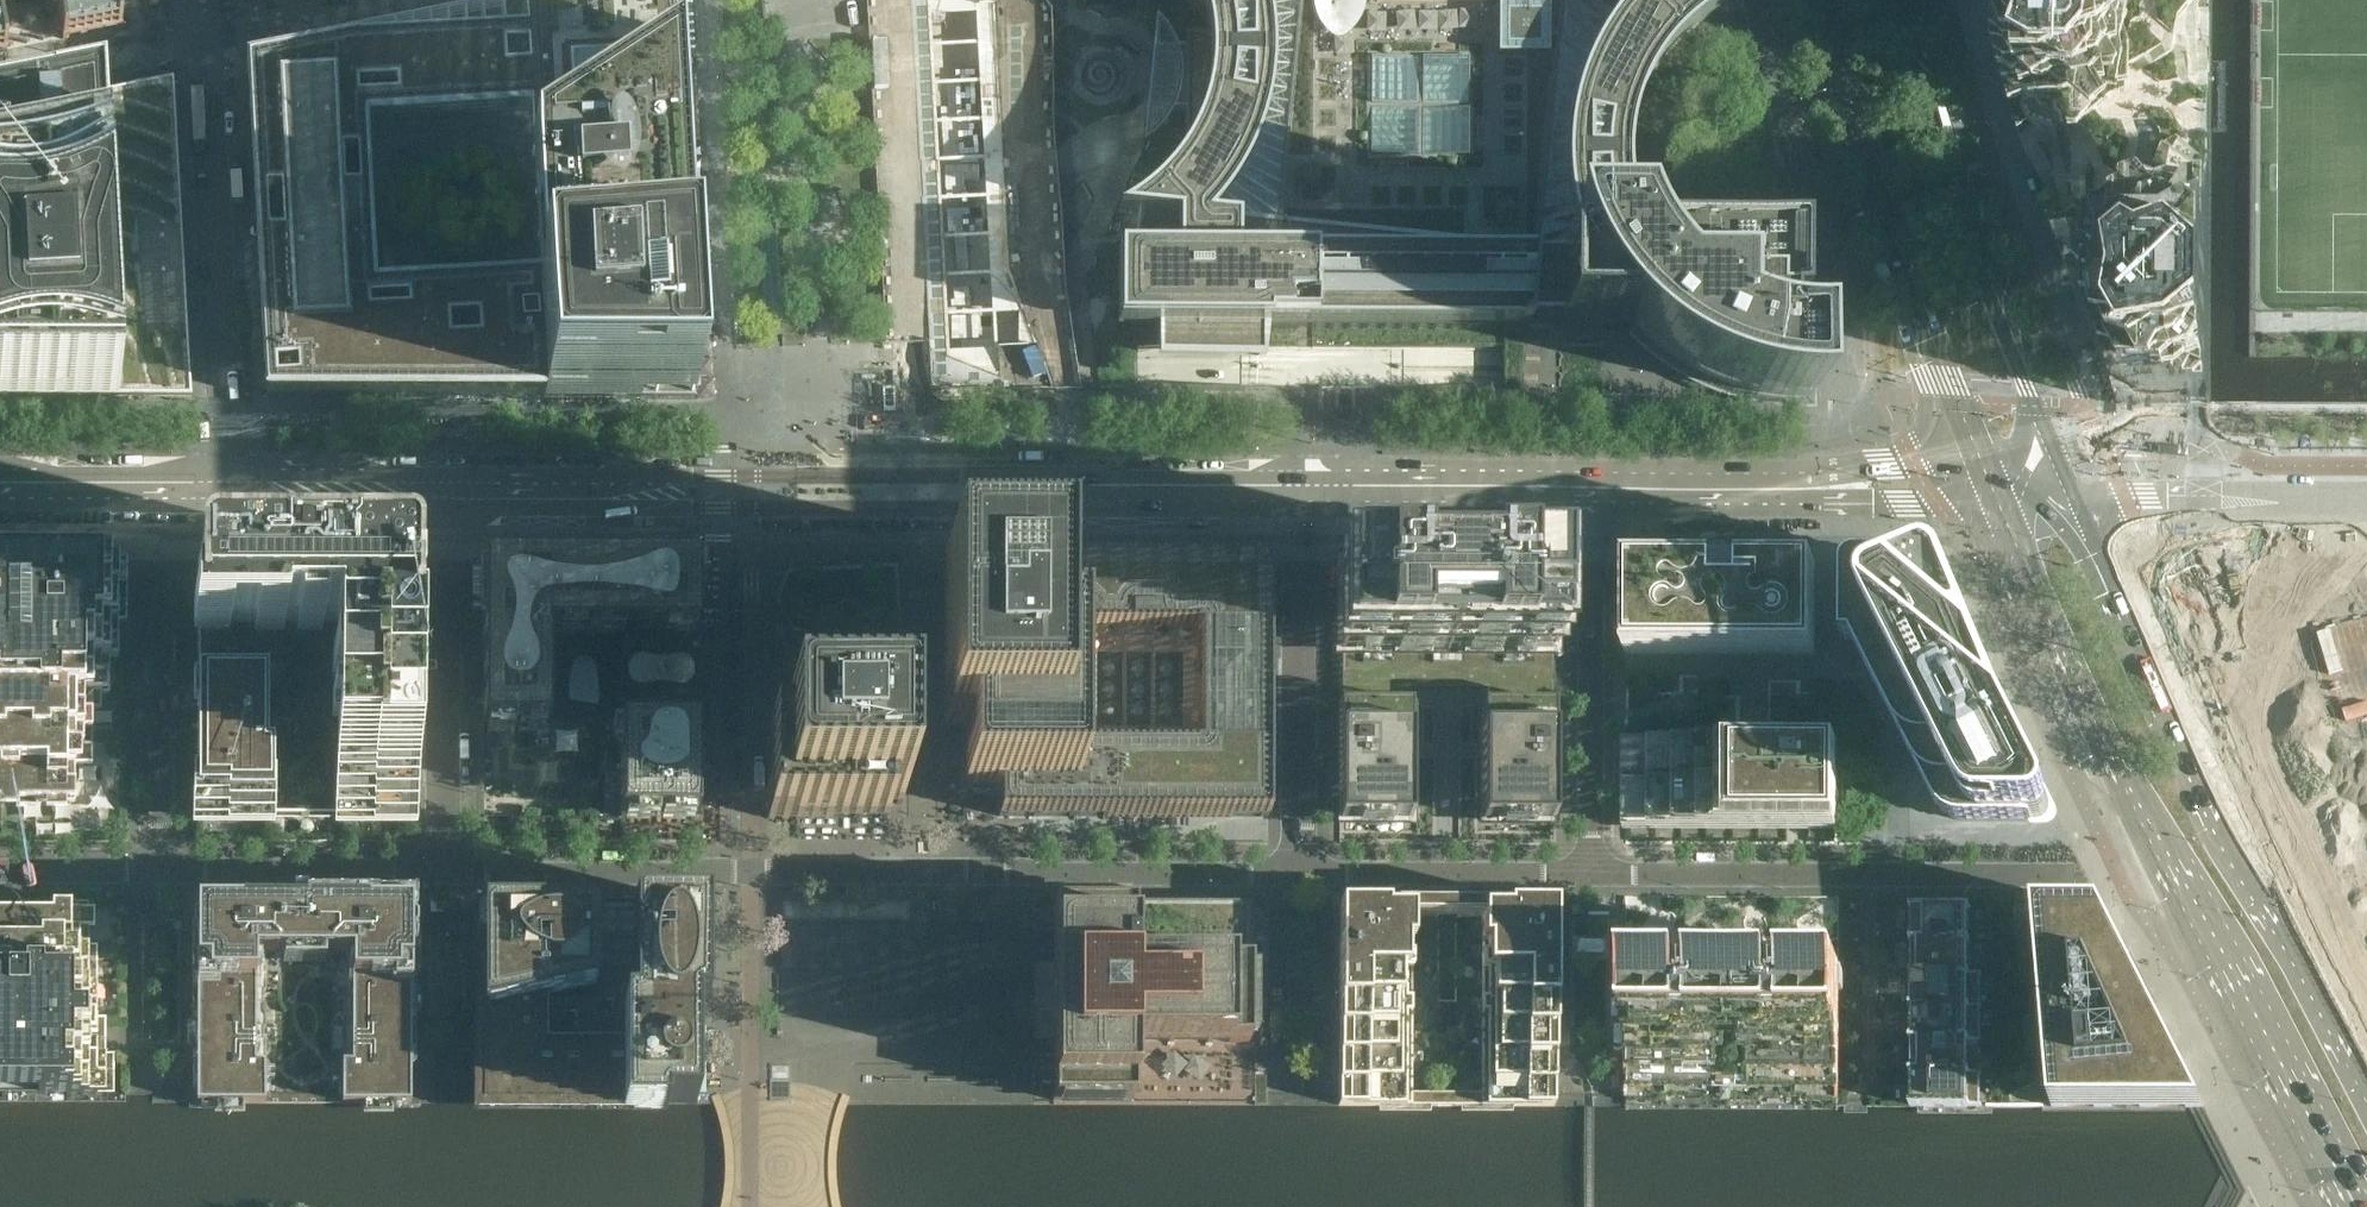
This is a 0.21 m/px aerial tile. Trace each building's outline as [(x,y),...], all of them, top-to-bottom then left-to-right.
[(61,11),(57,11),(63,39),(69,38),(122,28),(117,0),(114,0),(111,1),(111,0),(60,0),(61,11)] [(698,422),(673,0),(573,0),(522,10),(524,42),(502,43),(502,49),(426,54),(426,49),(369,56),(366,66),(351,64),(354,50),(250,71),(271,406),(544,405),(545,422),(698,422)] [(1667,256),(1661,243),(1658,242),(1652,226),(1646,208),(1644,190),(1644,171),(1645,152),(1649,134),(1654,117),(1662,100),(1670,83),(1680,68),(1692,54),(1705,42),(1720,30),(1735,20),(1716,18),(1717,0),(1204,0),(1205,2),(1210,1),(1215,19),(1218,37),(1191,37),(1191,49),(1192,49),(1192,65),(1189,65),(1188,63),(1186,63),(1185,63),(1184,63),(1182,64),(1181,65),(1180,66),(1180,68),(1179,69),(1179,70),(1180,71),(1180,72),(1181,73),(1183,74),(1184,75),(1186,75),(1188,74),(1189,74),(1189,73),(1192,73),(1192,82),(1189,82),(1188,81),(1187,80),(1185,80),(1183,80),(1182,81),(1181,82),(1180,84),(1179,85),(1179,86),(1179,87),(1180,88),(1180,89),(1181,90),(1183,91),(1184,92),(1185,92),(1186,92),(1188,91),(1189,90),(1192,90),(1192,109),(1190,109),(1190,164),(1181,176),(1169,189),(1155,202),(1147,210),(1137,216),(1146,218),(1140,262),(1124,262),(1124,334),(1161,334),(1161,362),(1269,362),(1271,335),(1535,336),(1542,335),(1542,331),(1574,331),(1575,336),(1607,336),(1607,328),(1609,328),(1610,327),(1611,326),(1611,325),(1611,324),(1611,323),(1611,322),(1610,321),(1610,320),(1609,320),(1607,320),(1607,314),(1619,314),(1623,320),(1634,335),(1646,349),(1658,363),(1672,376),(1686,387),(1703,396),(1719,405),(1736,413),(1753,419),(1771,424),(1789,429),(1807,431),(1826,432),(1844,432),(1843,363),(1819,362),(1801,360),(1783,356),(1765,351),(1766,336),(1766,317),(1786,317),(1786,336),(1815,336),(1815,263),(1671,263),(1667,256)] [(1982,21),(1994,56),(1999,77),(2018,133),(2029,169),(2038,195),(2116,403),(2202,404),(2210,404),(2210,377),(2211,287),(2231,288),(2219,0),(1982,0),(1982,21)] [(1170,23),(1162,11),(1151,142),(1161,132),(1172,122),(1179,110),(1190,109),(1192,109),(1192,49),(1191,49),(1182,48),(1177,35),(1170,23)] [(182,233),(174,80),(101,94),(0,114),(0,398),(114,398),(191,399),(190,373),(187,323),(184,264),(182,233)] [(944,436),(947,436),(955,435),(959,432),(967,428),(966,419),(959,420),(954,424),(943,427),(944,436)] [(1822,559),(1631,556),(1629,648),(1820,651),(1822,559)] [(18,810),(18,802),(45,803),(46,811),(66,811),(66,803),(71,803),(75,803),(75,766),(83,766),(92,766),(92,748),(84,748),(84,745),(92,745),(92,743),(92,742),(92,731),(92,730),(92,728),(92,709),(101,709),(101,694),(109,694),(109,658),(118,658),(118,656),(118,622),(127,622),(127,561),(37,560),(0,560),(0,810),(18,810)] [(198,566),(198,575),(198,588),(198,597),(198,624),(198,677),(198,693),(197,818),(204,818),(264,818),(338,818),(345,818),(350,818),(410,818),(412,818),(412,811),(411,811),(411,808),(412,808),(412,787),(412,784),(412,769),(412,763),(412,748),(412,745),(412,649),(411,649),(411,634),(412,634),(412,561),(213,561),(204,561),(198,560),(198,566)] [(484,658),(484,726),(484,727),(546,727),(620,727),(620,818),(697,818),(697,760),(697,727),(697,630),(697,562),(550,561),(483,561),(483,626),(484,658)] [(1265,563),(941,563),(941,730),(961,730),(961,787),(1000,787),(1000,816),(1264,818),(1265,563)] [(1342,689),(1343,705),(1407,705),(1407,689),(1486,689),(1486,705),(1483,705),(1483,821),(1487,821),(1503,821),(1503,820),(1517,821),(1520,821),(1534,821),(1537,821),(1550,821),(1554,822),(1553,811),(1553,809),(1554,809),(1554,806),(1553,806),(1553,804),(1553,799),(1553,797),(1554,797),(1554,794),(1553,794),(1553,792),(1553,788),(1553,786),(1554,786),(1554,783),(1553,783),(1553,780),(1553,776),(1553,774),(1554,774),(1554,771),(1553,771),(1553,769),(1553,765),(1553,762),(1554,762),(1554,759),(1553,759),(1553,749),(1554,749),(1554,746),(1553,742),(1553,738),(1554,732),(1553,730),(1553,724),(1554,722),(1554,719),(1553,716),(1553,712),(1554,709),(1554,705),(1553,705),(1553,704),(1553,699),(1554,698),(1554,695),(1553,695),(1553,693),(1553,688),(1553,686),(1554,686),(1554,683),(1553,682),(1553,676),(1554,675),(1554,672),(1553,670),(1554,660),(1553,659),(1553,654),(1554,653),(1554,649),(1553,648),(1553,636),(1554,635),(1554,632),(1553,631),(1553,619),(1554,618),(1554,615),(1553,614),(1553,602),(1554,601),(1554,598),(1553,597),(1553,585),(1554,584),(1554,581),(1553,580),(1553,569),(1554,568),(1554,564),(1551,564),(1549,564),(1538,564),(1536,564),(1533,564),(1531,564),(1520,564),(1519,564),(1515,564),(1514,564),(1503,564),(1501,563),(1498,563),(1497,564),(1485,564),(1484,563),(1481,563),(1481,564),(1479,564),(1478,566),(1468,566),(1468,564),(1466,564),(1466,563),(1463,563),(1463,564),(1461,564),(1461,565),(1456,565),(1456,566),(1439,566),(1439,565),(1433,565),(1433,564),(1431,564),(1431,563),(1428,563),(1428,564),(1427,564),(1426,565),(1415,565),(1415,564),(1414,564),(1414,563),(1411,563),(1409,564),(1398,564),(1396,563),(1393,563),(1392,564),(1380,564),(1379,563),(1376,563),(1374,564),(1363,564),(1361,564),(1361,563),(1358,563),(1358,564),(1357,564),(1345,564),(1344,563),(1340,563),(1340,601),(1341,602),(1341,613),(1340,614),(1340,618),(1341,619),(1341,630),(1340,631),(1340,634),(1341,635),(1341,647),(1340,648),(1340,652),(1342,652),(1342,659),(1342,660),(1344,660),(1344,673),(1341,673),(1342,676),(1344,676),(1344,688),(1341,688),(1341,689),(1342,689)] [(2050,808),(2049,805),(2037,780),(2005,715),(2002,707),(1980,651),(1949,575),(1948,574),(1946,570),(1941,566),(1935,564),(1929,563),(1924,565),(1920,566),(1915,565),(1909,564),(1857,564),(1852,566),(1848,571),(1846,576),(1846,641),(1855,642),(1902,735),(1920,770),(1936,802),(1937,804),(1938,806),(1939,807),(1940,809),(1941,810),(1942,812),(1944,813),(1945,814),(1947,815),(1948,816),(1950,817),(1952,818),(1953,819),(1955,820),(1957,820),(1959,821),(1961,821),(1963,821),(1984,821),(2037,822),(2040,821),(2043,820),(2045,818),(2047,816),(2048,814),(2049,811),(2050,808)] [(1411,821),(1411,705),(1407,705),(1343,705),(1340,705),(1340,709),(1340,712),(1340,722),(1340,724),(1340,729),(1340,731),(1340,734),(1340,737),(1340,742),(1340,748),(1340,759),(1339,762),(1340,764),(1340,768),(1340,770),(1340,780),(1339,782),(1340,792),(1339,794),(1339,797),(1340,799),(1340,803),(1340,805),(1339,805),(1339,808),(1340,808),(1340,810),(1340,815),(1340,817),(1339,817),(1339,821),(1344,821),(1344,820),(1359,821),(1359,820),(1374,820),(1374,821),(1377,821),(1377,820),(1391,820),(1391,821),(1394,821),(1396,820),(1404,820),(1407,821),(1411,821)] [(909,812),(910,721),(788,720),(788,733),(769,733),(768,819),(887,819),(887,812),(909,812)] [(1844,739),(1630,736),(1629,828),(1843,831),(1844,739)] [(699,896),(478,897),(478,1106),(699,1106),(699,896)] [(1839,897),(1626,897),(1626,1106),(1838,1107),(1839,897)] [(97,949),(97,946),(89,946),(89,928),(94,928),(94,910),(89,910),(89,903),(70,903),(53,903),(53,910),(41,910),(38,910),(0,910),(0,1094),(1,1094),(5,1094),(14,1094),(18,1094),(27,1094),(32,1094),(40,1094),(45,1094),(54,1094),(58,1094),(67,1094),(71,1094),(80,1094),(84,1094),(93,1094),(97,1094),(105,1094),(106,1094),(114,1094),(114,1092),(114,1054),(105,1054),(105,1027),(105,1025),(105,1018),(97,1018),(97,986),(97,982),(97,949)] [(342,1074),(342,1103),(411,1103),(411,988),(410,988),(410,976),(411,976),(411,966),(411,904),(197,903),(197,963),(197,1103),(265,1103),(265,1096),(265,1074),(263,1074),(263,1067),(265,1067),(265,1043),(263,1043),(263,1030),(265,1030),(265,1006),(263,1006),(264,993),(266,993),(266,969),(264,969),(264,954),(353,955),(353,980),(353,989),(343,988),(343,993),(345,993),(345,1006),(343,1006),(343,1030),(345,1030),(345,1043),(342,1043),(342,1067),(344,1067),(344,1074),(342,1074)] [(1629,906),(1339,906),(1339,1106),(1629,1106),(1629,906)] [(1910,939),(1910,941),(1970,941),(1970,940),(1969,940),(1969,910),(1970,910),(1970,907),(1910,907),(1910,910),(1911,910),(1911,939),(1910,939)] [(2035,907),(2039,961),(2052,1107),(2202,1107),(2101,907),(2035,907)] [(1130,918),(1048,918),(1048,933),(1047,1076),(1047,1091),(1130,1091),(1130,1076),(1131,1038),(1245,1039),(1260,1039),(1260,963),(1245,963),(1130,963),(1130,933),(1130,918)] [(1260,918),(1130,918),(1130,933),(1130,963),(1245,963),(1260,963),(1260,918)] [(1970,943),(1970,941),(1910,941),(1910,943),(1911,943),(1911,972),(1910,972),(1910,974),(1982,974),(1982,973),(1970,973),(1970,972),(1969,972),(1969,943),(1970,943)] [(1982,976),(1982,974),(1910,974),(1910,975),(1911,976),(1911,1005),(1910,1005),(1910,1007),(1982,1007),(1982,1005),(1980,1005),(1981,976),(1982,976)] [(1982,1009),(1982,1007),(1910,1007),(1910,1008),(1911,1008),(1911,1038),(1910,1038),(1910,1040),(1971,1040),(1982,1040),(1982,1038),(1980,1038),(1980,1009),(1982,1009)] [(1971,1041),(1971,1040),(1910,1040),(1910,1041),(1911,1041),(1911,1071),(1910,1071),(1910,1072),(1970,1073),(1970,1072),(1970,1071),(1968,1071),(1969,1041),(1970,1041),(1971,1041)] [(1982,1074),(1982,1073),(1970,1073),(1910,1072),(1910,1074),(1911,1074),(1911,1104),(1910,1104),(1910,1105),(1910,1107),(1914,1107),(1982,1107),(1982,1104),(1980,1104),(1980,1074),(1982,1074)]
